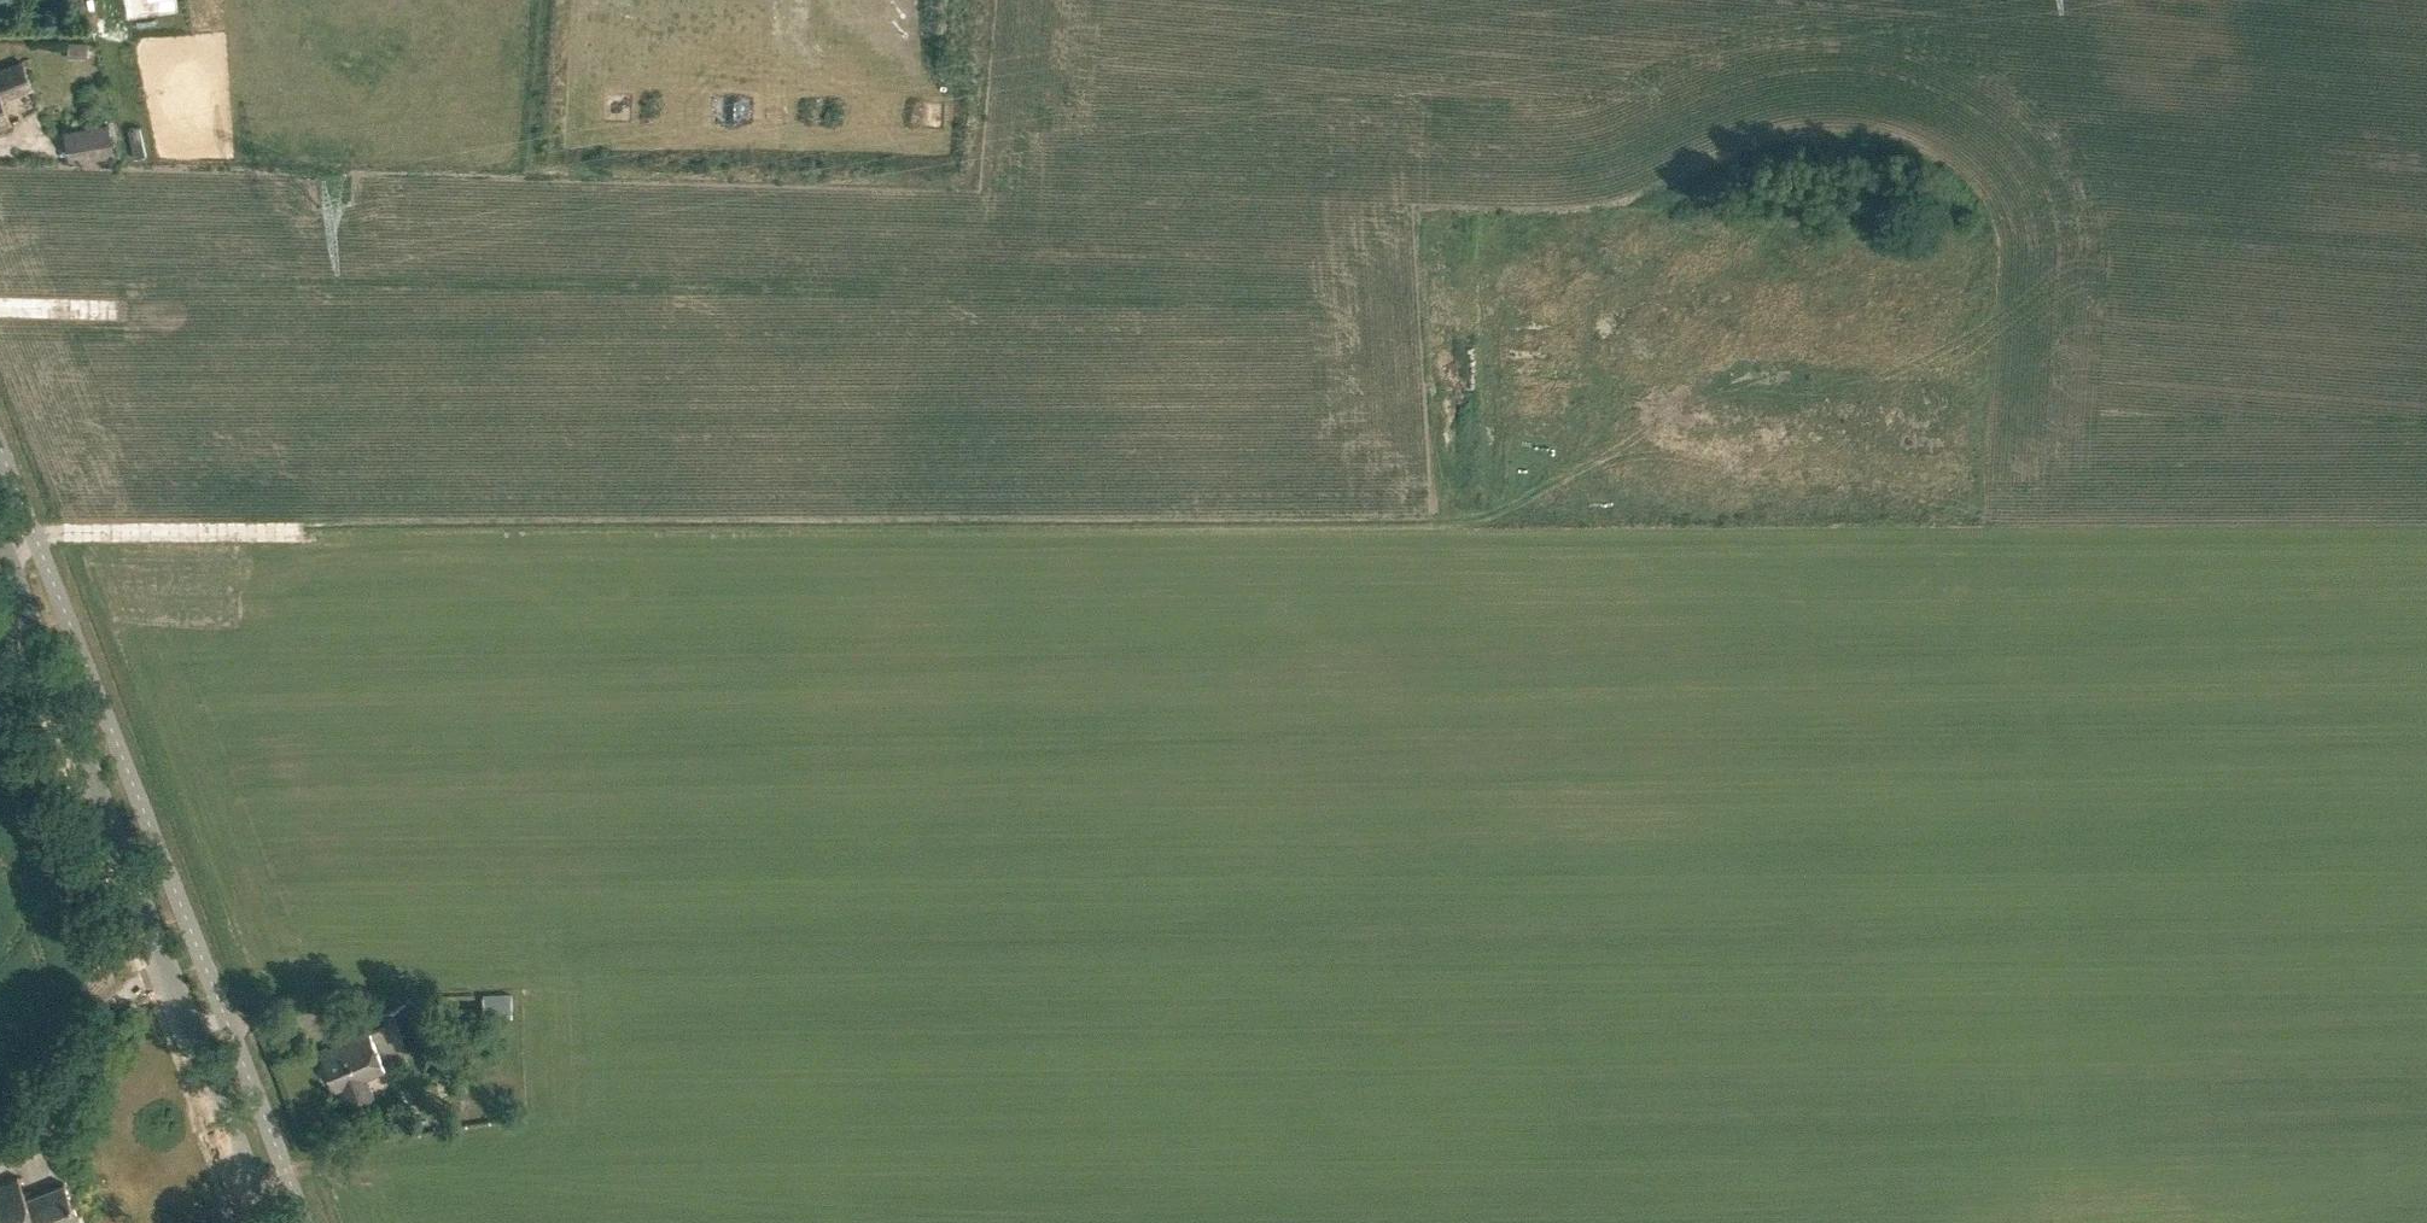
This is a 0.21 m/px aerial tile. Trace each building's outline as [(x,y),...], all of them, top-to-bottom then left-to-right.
[(78,43),(78,58),(88,58),(88,44),(78,43)] [(30,81),(21,60),(0,68),(0,93),(30,81)] [(9,121),(0,98),(0,125),(9,121)] [(61,128),(67,160),(111,152),(105,120),(61,128)] [(428,1021),(423,1009),(410,1013),(406,1001),(380,1011),(395,1048),(420,1038),(416,1026),(428,1021)] [(319,1049),(335,1089),(342,1086),(349,1104),(373,1094),(366,1077),(383,1070),(368,1030),(319,1049)] [(74,1220),(76,1219),(61,1181),(24,1196),(15,1172),(0,1178),(0,1222),(75,1222),(74,1220)]
